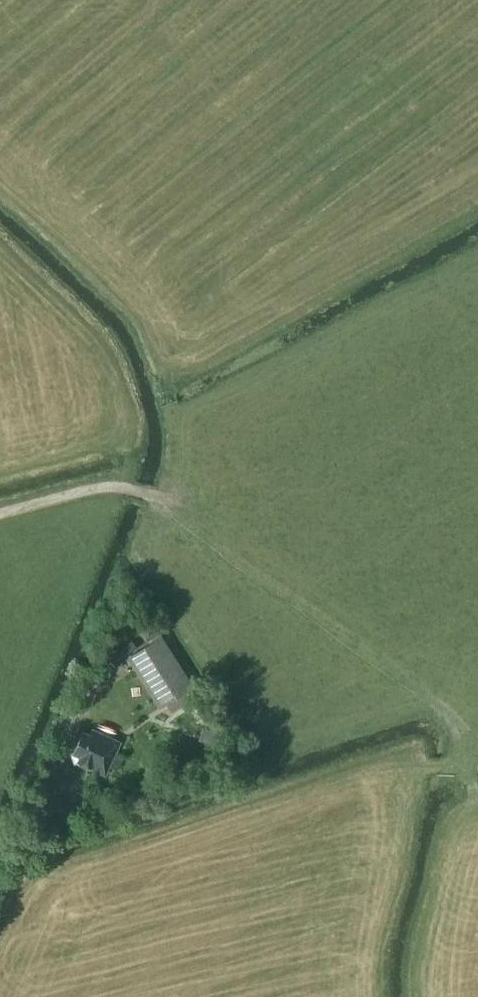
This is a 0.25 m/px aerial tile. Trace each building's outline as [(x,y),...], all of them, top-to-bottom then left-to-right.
[(159,633),(152,623),(141,629),(148,640),(159,633)] [(193,685),(162,636),(128,658),(159,707),(164,703),(171,713),(192,700),(185,690),(193,685)] [(77,762),(105,774),(120,742),(92,729),(90,735),(83,731),(73,753),(80,756),(77,762)]
